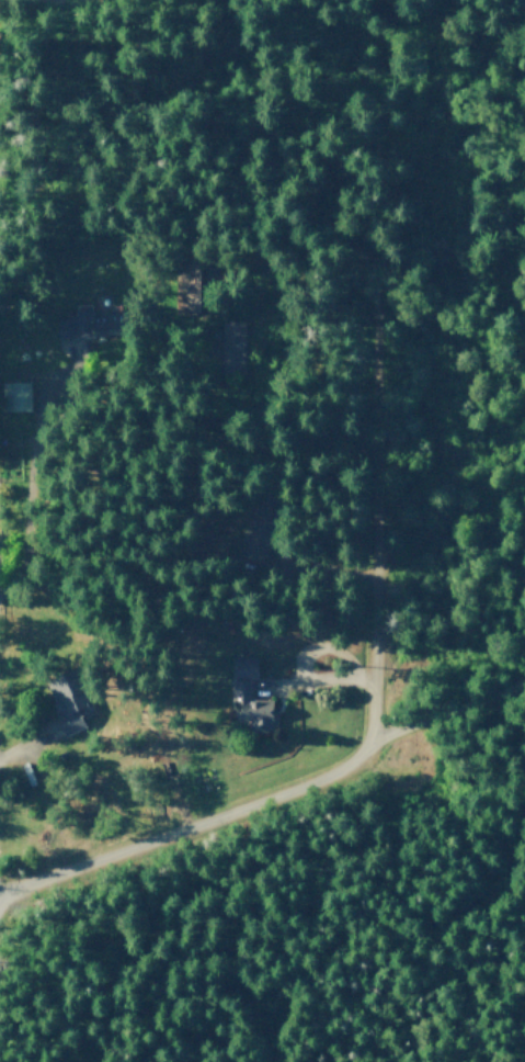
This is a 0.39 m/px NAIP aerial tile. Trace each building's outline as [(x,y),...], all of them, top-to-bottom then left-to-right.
[(171,263),(171,324),(198,324),(198,263),(171,263)] [(59,321),(64,349),(99,342),(96,334),(113,331),(111,315),(93,318),(92,308),(70,312),(71,319),(59,321)] [(217,324),(217,372),(241,372),(242,325),(217,324)] [(0,381),(0,410),(28,411),(30,382),(0,381)] [(229,659),(230,700),(237,699),(238,734),(269,734),(269,723),(277,723),(276,694),(264,696),(264,701),(249,702),(248,680),(255,680),(254,659),(229,659)] [(44,679),(60,714),(57,716),(68,738),(104,721),(77,664),(44,679)]
